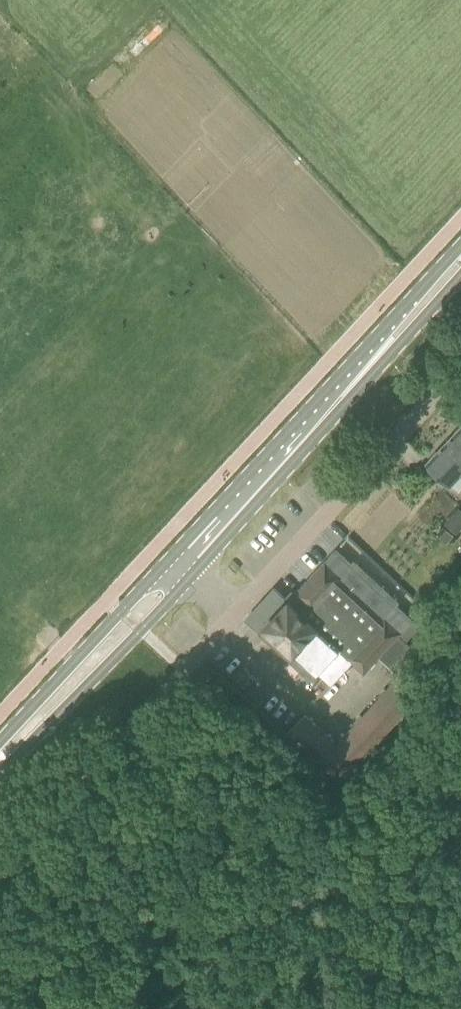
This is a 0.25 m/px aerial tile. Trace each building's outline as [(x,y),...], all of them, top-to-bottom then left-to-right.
[(446,441),(460,455),(460,425),(446,441)] [(446,441),(427,461),(451,484),(460,472),(460,455),(446,441)] [(445,522),(458,533),(460,529),(460,508),(459,506),(445,522)] [(448,543),(455,535),(447,528),(440,536),(448,543)] [(354,562),(338,548),(289,600),(275,588),(247,618),(260,631),(292,660),(286,667),(294,675),(301,668),(311,678),(318,671),(331,685),(354,661),(364,672),(378,656),(392,669),(411,647),(398,635),(399,634),(408,642),(420,629),(417,627),(431,612),(420,602),(409,614),(397,603),(400,600),(356,560),(354,562)] [(418,698),(412,693),(397,679),(337,744),(306,715),(287,734),(338,783),(418,698)]
